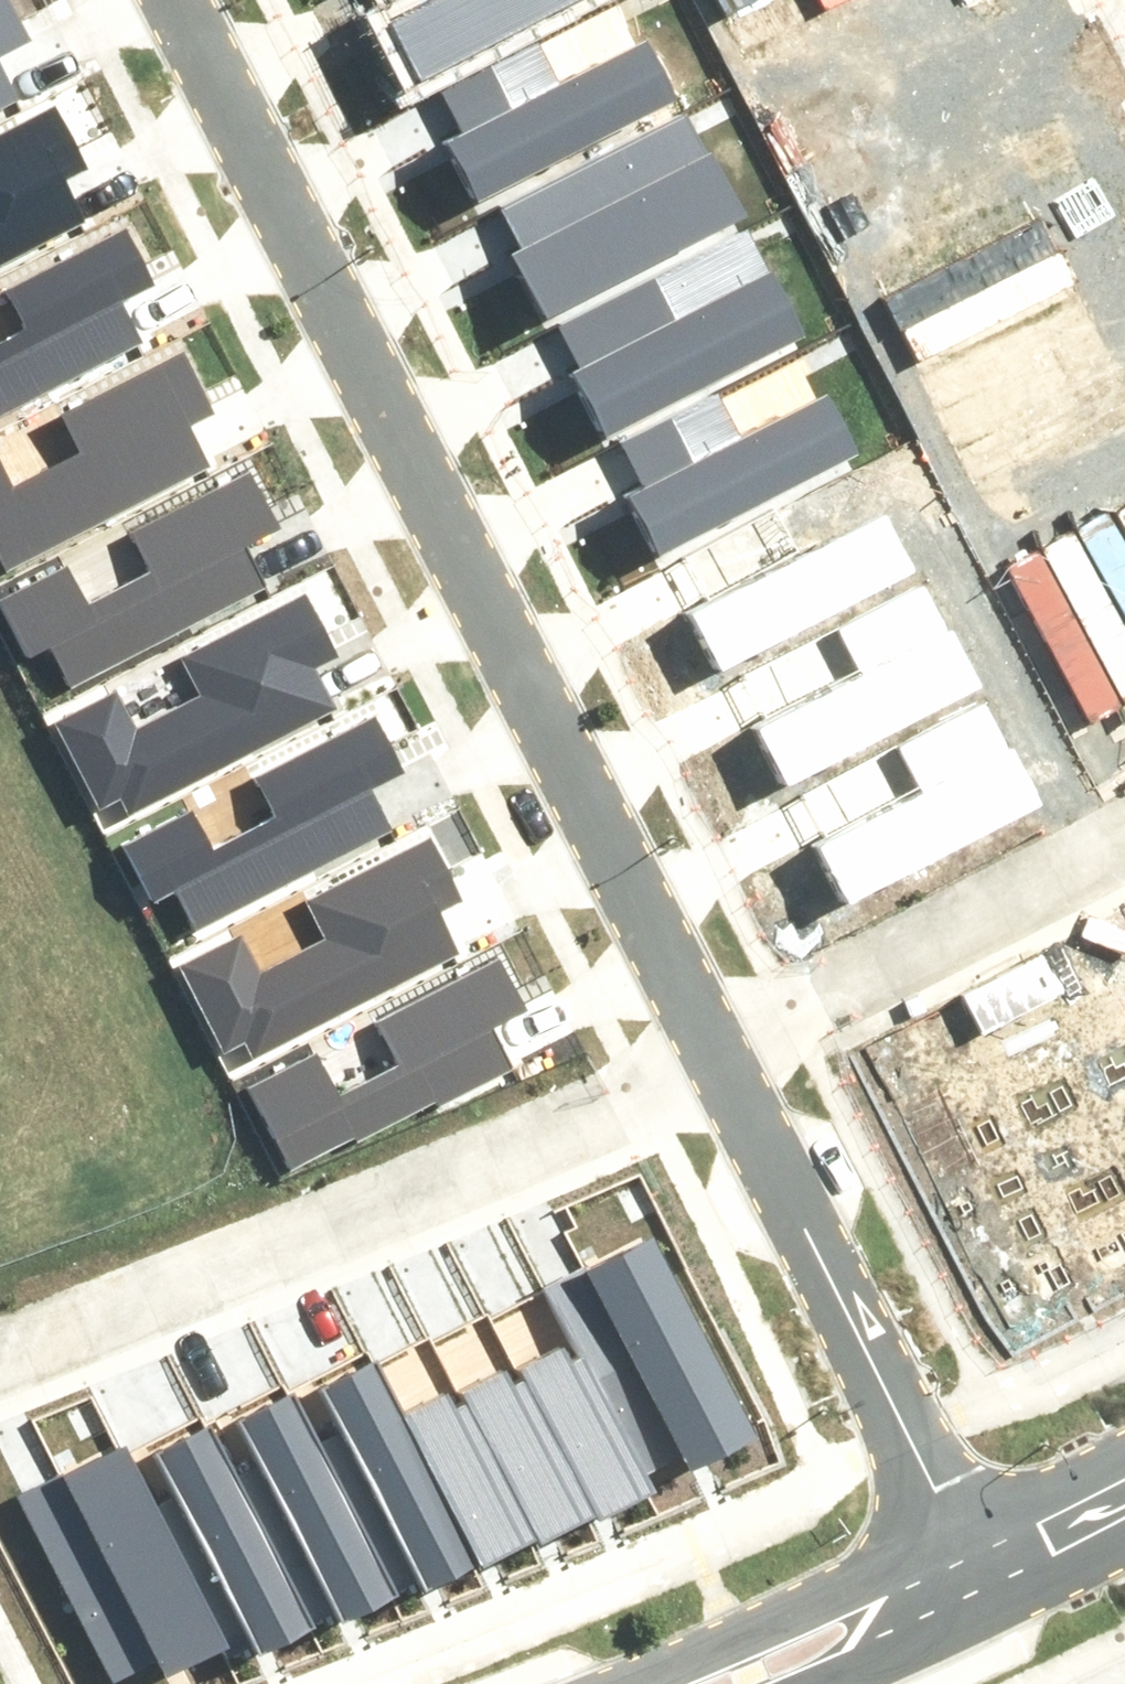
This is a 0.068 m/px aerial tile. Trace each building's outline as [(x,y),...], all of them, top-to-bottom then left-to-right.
[(37,38),(17,0),(0,0),(0,57),(37,38)] [(389,5),(379,10),(417,82),(574,0),(386,0),(389,5)] [(439,86),(457,121),(448,126),(486,198),(682,96),(649,33),(558,80),(535,36),(439,86)] [(9,87),(0,69),(0,92),(9,87)] [(70,212),(56,184),(97,163),(65,101),(0,134),(0,247),(70,212)] [(513,252),(546,318),(745,218),(692,114),(504,208),(524,247),(513,252)] [(133,344),(119,317),(160,295),(128,233),(0,298),(0,300),(20,340),(0,350),(0,412),(133,344)] [(561,329),(580,364),(570,369),(608,441),(805,338),(772,275),(680,323),(657,279),(561,329)] [(4,565),(191,470),(177,442),(219,421),(187,358),(58,424),(79,465),(7,502),(0,489),(0,557),(4,565)] [(618,447),(636,482),(627,487),(664,559),(861,457),(828,394),(737,441),(713,397),(618,447)] [(31,672),(57,659),(68,680),(255,585),(241,557),(283,536),(251,474),(122,539),(143,581),(71,617),(49,575),(0,600),(0,611),(31,672)] [(680,569),(699,604),(689,609),(727,681),(923,579),(890,516),(799,563),(776,519),(680,569)] [(867,670),(756,730),(788,788),(979,685),(927,591),(847,634),(867,670)] [(93,701),(48,724),(90,806),(116,793),(124,809),(307,717),(288,680),(322,663),(295,611),(159,679),(172,704),(110,735),(93,701)] [(917,792),(806,851),(837,909),(1028,806),(977,712),(897,755),(917,792)] [(129,848),(165,918),(190,905),(201,927),(389,831),(374,804),(416,782),(384,720),(255,786),(276,827),(204,864),(182,821),(129,848)] [(182,974),(218,1044),(243,1031),(254,1052),(442,957),(427,929),(469,908),(437,845),(308,911),(329,952),(257,989),(235,947),(182,974)] [(293,1057),(228,1092),(279,1187),(495,1071),(478,1040),(507,1024),(474,964),(340,1036),(359,1070),(313,1094),(293,1057)] [(591,1354),(652,1476),(687,1459),(692,1470),(756,1438),(655,1237),(557,1286),(591,1354)] [(571,1343),(523,1367),(529,1379),(599,1516),(601,1521),(660,1491),(652,1476),(591,1354),(580,1360),(571,1343)] [(509,1368),(461,1392),(467,1405),(537,1542),(539,1546),(599,1516),(529,1379),(518,1385),(509,1368)] [(339,1441),(319,1451),(389,1590),(417,1576),(429,1598),(477,1572),(399,1418),(375,1372),(319,1400),(339,1441)] [(447,1394),(399,1418),(477,1572),(537,1542),(467,1405),(456,1411),(447,1394)] [(255,1465),(236,1475),(306,1613),(333,1601),(344,1623),(393,1598),(389,1590),(319,1451),(291,1396),(234,1424),(255,1465)] [(175,1494),(155,1504),(226,1643),(252,1630),(263,1652),(313,1627),(306,1613),(236,1475),(210,1424),(154,1453),(175,1494)] [(21,1496),(111,1681),(159,1658),(166,1674),(226,1643),(155,1504),(128,1444),(21,1496)]
